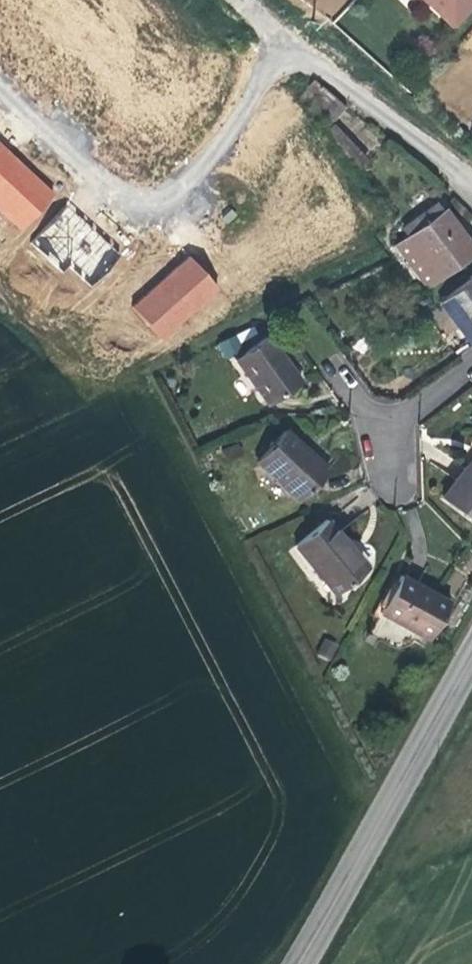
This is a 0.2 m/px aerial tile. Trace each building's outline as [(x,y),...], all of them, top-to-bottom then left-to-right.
[(448,30),(471,6),(471,0),(418,0),(448,30)] [(59,29),(35,55),(65,84),(68,81),(73,86),(71,89),(86,104),(130,58),(104,34),(85,53),(59,29)] [(68,86),(71,89),(73,86),(68,81),(65,84),(68,86)] [(43,192),(14,165),(0,152),(0,217),(10,227),(43,192)] [(56,204),(21,241),(52,270),(58,264),(80,284),(109,253),(82,228),(56,204)] [(212,217),(217,222),(226,214),(222,209),(212,217)] [(467,251),(436,209),(447,228),(395,238),(427,281),(467,251)] [(159,273),(122,305),(150,337),(207,287),(179,255),(159,273)] [(468,276),(434,300),(466,344),(471,339),(471,281),(468,276)] [(231,350),(224,334),(208,342),(215,357),(231,350)] [(292,382),(261,337),(228,359),(259,404),(292,382)] [(316,469),(276,431),(245,463),(286,502),(316,469)] [(435,497),(471,525),(471,523),(471,448),(435,497)] [(359,567),(322,518),(289,544),(326,592),(359,567)] [(438,600),(392,575),(370,614),(417,639),(438,600)] [(323,637),(317,656),(331,661),(338,642),(323,637)]
